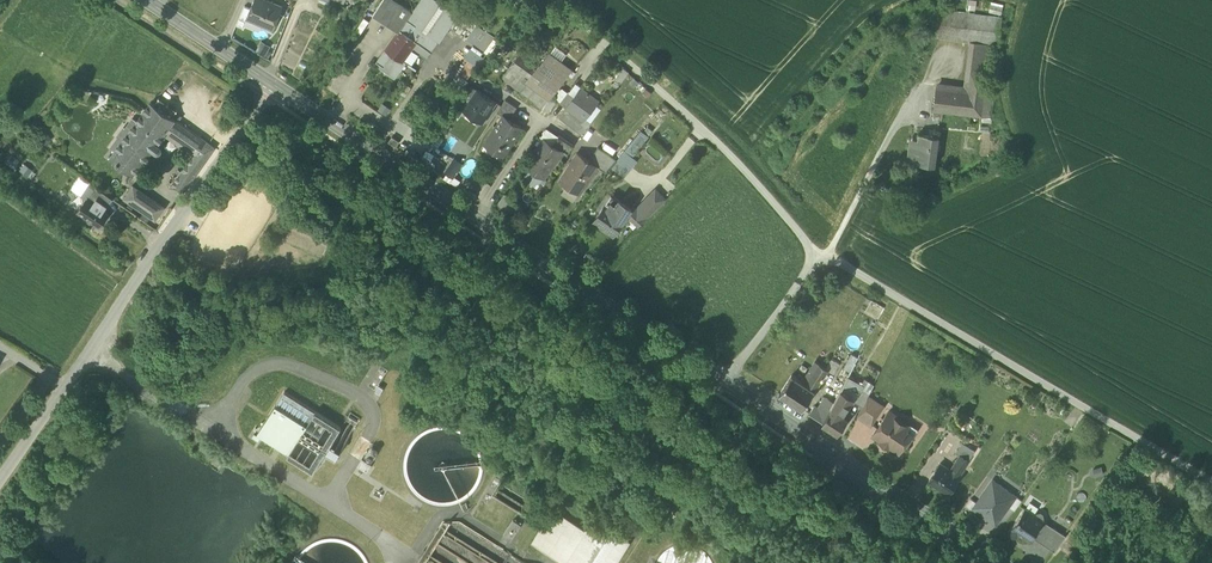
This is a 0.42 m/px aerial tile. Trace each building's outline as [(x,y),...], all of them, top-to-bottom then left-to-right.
[(273,28),(282,6),(267,0),(255,0),(251,8),(247,17),(264,24),(273,28)] [(400,28),(412,11),(396,0),(382,0),(373,14),(398,30),(400,28)] [(447,24),(455,12),(451,10),(436,0),(420,0),(412,11),(400,28),(417,39),(413,45),(427,55),(445,31),(443,29),(447,24)] [(975,11),(976,0),(967,0),(966,10),(975,11)] [(989,12),(1002,13),(1004,3),(991,1),(989,12)] [(251,8),(245,5),(236,25),(243,28),(244,24),(247,17),(251,8)] [(454,7),(451,10),(455,12),(447,24),(467,37),(471,31),(480,37),(485,29),(476,24),(465,16),(454,7)] [(992,45),(999,46),(1003,17),(940,9),(937,37),(974,42),(992,45)] [(247,17),(244,24),(261,30),(264,24),(247,17)] [(385,69),(393,75),(403,59),(404,58),(411,48),(413,45),(417,39),(400,28),(398,30),(377,61),(378,62),(386,67),(385,69)] [(511,28),(501,42),(507,46),(516,32),(511,28)] [(485,29),(480,37),(488,43),(493,35),(485,29)] [(485,48),(488,43),(480,37),(471,31),(467,37),(485,48)] [(494,37),(484,51),(489,55),(499,41),(494,37)] [(270,45),(261,40),(255,51),(265,56),(270,45)] [(988,73),(992,45),(974,42),(970,70),(988,73)] [(550,52),(561,60),(567,52),(556,44),(550,52)] [(471,46),(464,56),(465,57),(477,65),(480,67),(487,57),(471,46)] [(411,48),(404,58),(413,64),(419,54),(411,48)] [(537,65),(528,77),(526,79),(550,97),(552,95),(561,83),(572,68),(561,60),(550,52),(549,51),(539,66),(537,65)] [(502,76),(517,87),(525,75),(528,77),(537,65),(520,52),(502,76)] [(477,65),(465,57),(455,70),(468,79),(477,65)] [(386,67),(378,62),(376,64),(395,77),(406,62),(403,59),(393,75),(385,69),(386,67)] [(620,82),(629,70),(623,66),(614,78),(620,82)] [(469,79),(468,79),(455,70),(453,68),(446,78),(462,90),(469,79)] [(970,70),(969,83),(986,85),(988,73),(970,70)] [(550,97),(526,79),(528,77),(525,75),(517,87),(543,106),(550,97)] [(576,81),(569,90),(576,95),(582,88),(583,86),(576,81)] [(561,83),(552,95),(561,101),(569,90),(561,83)] [(986,90),(986,85),(969,83),(968,91),(936,87),(933,110),(982,116),(986,90)] [(471,84),(465,94),(471,98),(478,89),(471,84)] [(581,116),(584,119),(596,102),(598,100),(582,88),(576,95),(568,106),(568,107),(581,116)] [(465,108),(483,120),(496,100),(478,89),(471,98),(464,108),(465,108)] [(561,101),(568,106),(576,95),(569,90),(561,101)] [(994,90),(986,90),(982,116),(994,118),(994,112),(992,112),(994,90)] [(459,116),(465,108),(464,108),(471,98),(465,94),(453,112),(459,116)] [(543,107),(550,112),(557,102),(550,97),(543,106),(543,107)] [(504,114),(510,118),(518,106),(506,99),(498,111),(504,115),(504,114)] [(146,109),(137,120),(135,119),(134,121),(132,119),(127,126),(129,127),(128,129),(130,130),(123,139),(121,138),(120,140),(118,138),(113,145),(115,146),(114,148),(116,149),(111,156),(119,162),(117,165),(124,169),(125,167),(134,174),(153,149),(156,151),(158,151),(159,151),(161,150),(162,147),(161,146),(160,145),(158,143),(165,133),(176,119),(151,102),(146,109)] [(391,107),(383,102),(378,109),(386,115),(391,107)] [(602,107),(596,102),(584,119),(590,123),(602,107)] [(568,107),(568,106),(560,117),(576,129),(584,119),(581,116),(568,107)] [(492,156),(499,161),(503,154),(522,126),(510,118),(504,114),(504,115),(485,142),(496,149),(492,156)] [(165,133),(194,153),(204,138),(176,119),(165,133)] [(582,133),(590,123),(584,119),(576,129),(582,133)] [(129,127),(127,126),(118,138),(120,140),(121,138),(123,139),(130,130),(128,129),(129,127)] [(553,144),(559,134),(547,126),(541,136),(544,138),(553,144)] [(634,138),(641,145),(648,137),(640,130),(634,138)] [(51,139),(47,133),(40,137),(44,143),(51,139)] [(908,162),(935,165),(935,164),(938,137),(939,137),(939,136),(919,133),(919,134),(918,145),(910,143),(908,162)] [(991,155),(1005,156),(1007,135),(993,133),(991,155)] [(562,151),(567,154),(574,144),(559,134),(553,144),(562,150),(562,151)] [(436,136),(431,142),(438,147),(443,140),(436,136)] [(171,186),(182,194),(216,147),(204,138),(194,153),(182,170),(179,168),(176,171),(180,174),(171,186)] [(544,175),(545,176),(562,151),(562,150),(553,144),(544,138),(527,164),(530,166),(544,175)] [(632,156),(641,145),(634,138),(624,149),(632,156)] [(598,166),(606,171),(617,158),(599,146),(589,159),(598,165),(598,166)] [(428,148),(424,155),(436,162),(440,156),(428,148)] [(637,160),(632,156),(624,149),(617,158),(611,166),(624,176),(637,160)] [(567,184),(579,192),(587,179),(589,179),(598,166),(598,165),(589,159),(578,152),(560,179),(567,184)] [(436,162),(424,155),(420,160),(432,168),(436,162)] [(446,171),(453,175),(462,162),(455,158),(446,171)] [(24,163),(19,170),(28,176),(32,170),(32,169),(24,163)] [(537,186),(544,175),(530,166),(522,177),(537,186)] [(32,170),(28,176),(32,179),(36,173),(32,170)] [(71,188),(81,195),(90,182),(81,175),(71,188)] [(487,180),(478,175),(470,187),(478,193),(487,180)] [(492,184),(487,180),(478,193),(470,187),(466,192),(476,199),(483,198),(492,184)] [(90,194),(106,205),(112,198),(90,182),(81,195),(86,199),(90,194)] [(573,200),(579,192),(567,184),(561,192),(573,200)] [(125,198),(155,219),(164,206),(134,185),(125,198)] [(656,189),(650,195),(659,204),(665,199),(656,189)] [(512,217),(519,206),(506,197),(508,194),(504,192),(495,206),(512,217)] [(78,211),(100,225),(108,214),(102,210),(106,205),(90,194),(86,199),(78,211)] [(593,221),(613,235),(627,214),(631,208),(611,194),(593,221)] [(646,202),(645,204),(653,211),(659,204),(650,195),(644,201),(646,202)] [(637,211),(636,212),(644,220),(653,211),(645,204),(637,211)] [(637,211),(631,208),(627,214),(632,218),(636,212),(637,211)] [(639,225),(644,220),(636,212),(632,218),(632,219),(639,225)] [(852,369),(857,354),(849,351),(844,366),(852,369)] [(835,371),(840,361),(831,357),(826,366),(835,371)] [(780,393),(803,408),(829,369),(816,360),(802,381),(792,374),(780,393)] [(840,390),(852,397),(859,386),(861,383),(848,376),(844,383),(844,384),(840,390)] [(861,383),(859,386),(870,392),(874,383),(865,377),(861,383)] [(384,388),(379,384),(375,391),(380,394),(384,388)] [(868,395),(870,392),(859,386),(852,397),(852,398),(863,406),(868,395)] [(823,421),(837,431),(846,417),(841,414),(852,398),(852,397),(840,390),(834,402),(823,421)] [(341,427),(284,391),(276,404),(307,424),(289,453),(287,455),(313,472),(325,452),(335,458),(361,418),(351,412),(341,427)] [(859,414),(872,423),(883,405),(868,395),(863,406),(859,414)] [(809,412),(823,421),(834,402),(826,396),(824,397),(819,407),(815,404),(809,412)] [(276,404),(257,433),(289,453),(307,424),(276,404)] [(889,444),(899,450),(905,442),(908,444),(913,437),(910,435),(911,433),(911,432),(906,429),(909,425),(898,418),(899,416),(890,409),(874,433),(882,439),(881,440),(888,445),(889,444)] [(912,420),(909,425),(906,429),(911,432),(917,423),(912,420)] [(449,424),(424,428),(410,441),(402,461),(408,486),(423,500),(445,506),(464,500),(481,482),(484,456),(469,432),(449,424)] [(961,452),(970,458),(976,450),(963,441),(956,451),(960,454),(961,452)] [(929,479),(948,492),(961,475),(960,474),(970,458),(961,452),(960,454),(950,469),(941,462),(929,479)] [(976,502),(973,506),(996,523),(1009,505),(1016,495),(993,479),(976,502)] [(548,507),(545,511),(501,484),(491,497),(541,527),(532,543),(564,562),(616,562),(629,542),(606,528),(585,530),(548,507)] [(1016,495),(1009,505),(1015,509),(1022,499),(1016,495)] [(973,506),(976,502),(970,497),(966,504),(972,508),(973,506)] [(1019,532),(1030,540),(1033,535),(1036,537),(1046,521),(1043,519),(1044,517),(1043,512),(1041,511),(1036,512),(1035,514),(1025,507),(1011,527),(1012,528),(1010,531),(1016,535),(1019,532)] [(510,539),(522,523),(514,517),(502,533),(510,539)] [(443,520),(417,562),(530,562),(460,519),(443,520)] [(1046,521),(1036,537),(1044,543),(1055,527),(1046,521)] [(1044,543),(1055,550),(1066,535),(1055,527),(1044,543)] [(312,540),(298,553),(294,562),(369,562),(357,544),(337,535),(312,540)] [(689,545),(679,544),(670,547),(662,553),(656,562),(711,562),(708,557),(701,550),(689,545)]
